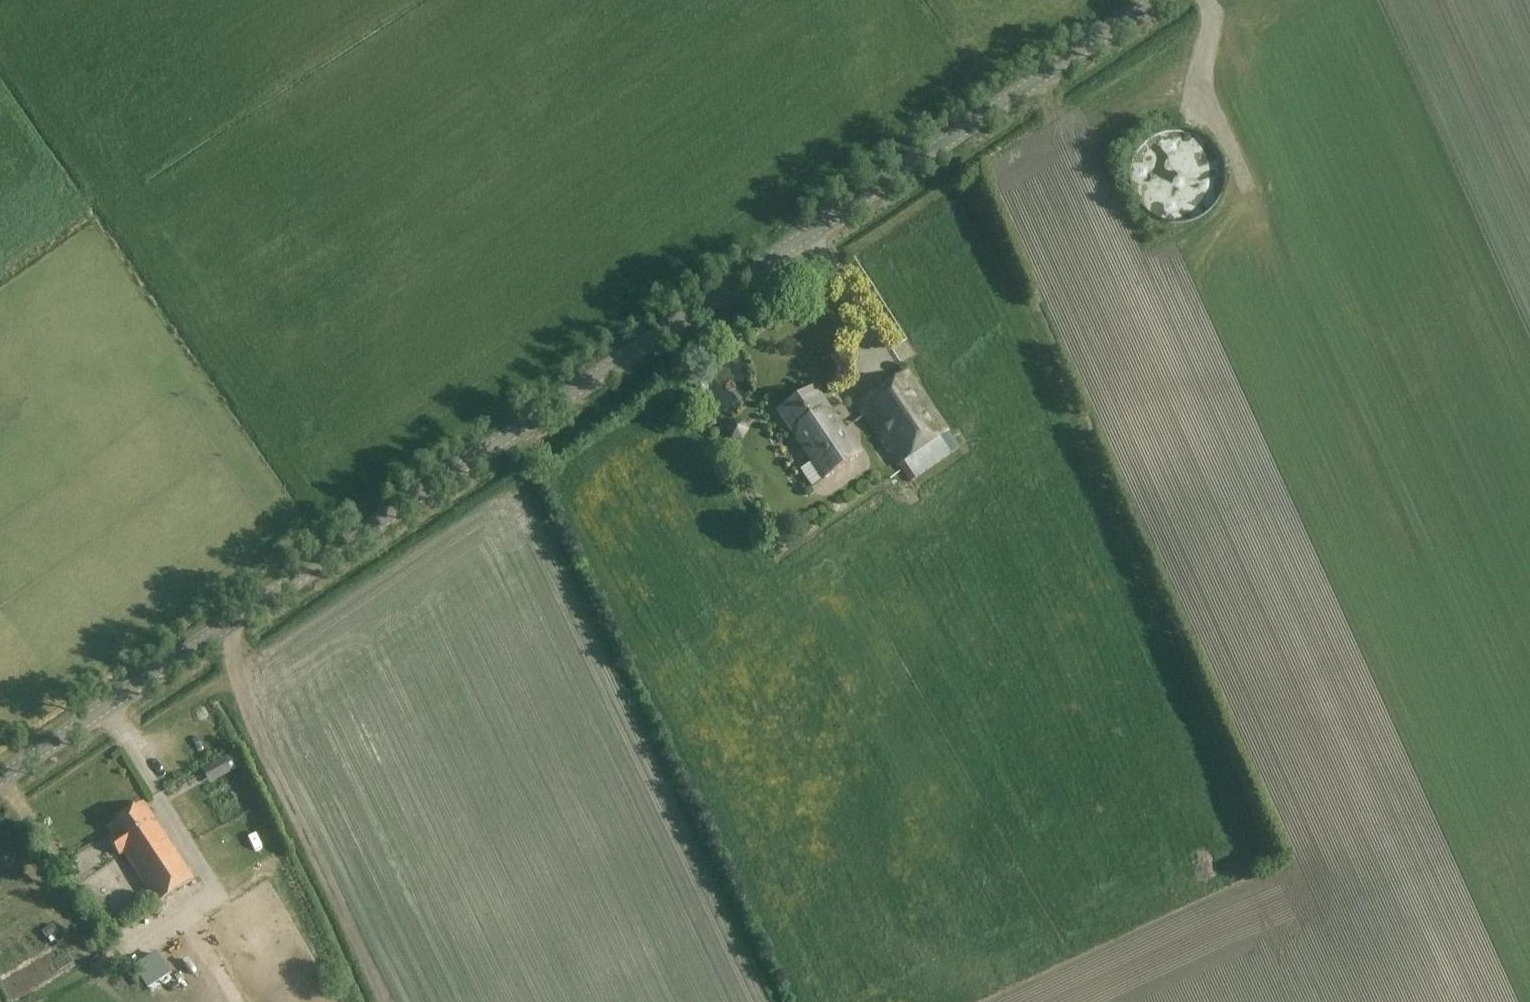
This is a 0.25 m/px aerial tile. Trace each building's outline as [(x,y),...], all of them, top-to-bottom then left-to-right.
[(741,259),(732,263),(737,278),(747,274),(741,259)] [(913,484),(962,450),(907,372),(855,409),(898,471),(902,468),(913,484)] [(824,479),(860,455),(814,387),(778,411),(824,479)] [(732,421),(726,431),(731,441),(744,442),(749,432),(744,421),(732,421)] [(806,464),(793,469),(801,489),(814,484),(806,464)] [(193,880),(143,803),(105,828),(112,838),(108,841),(118,857),(123,854),(156,904),(193,880)]
